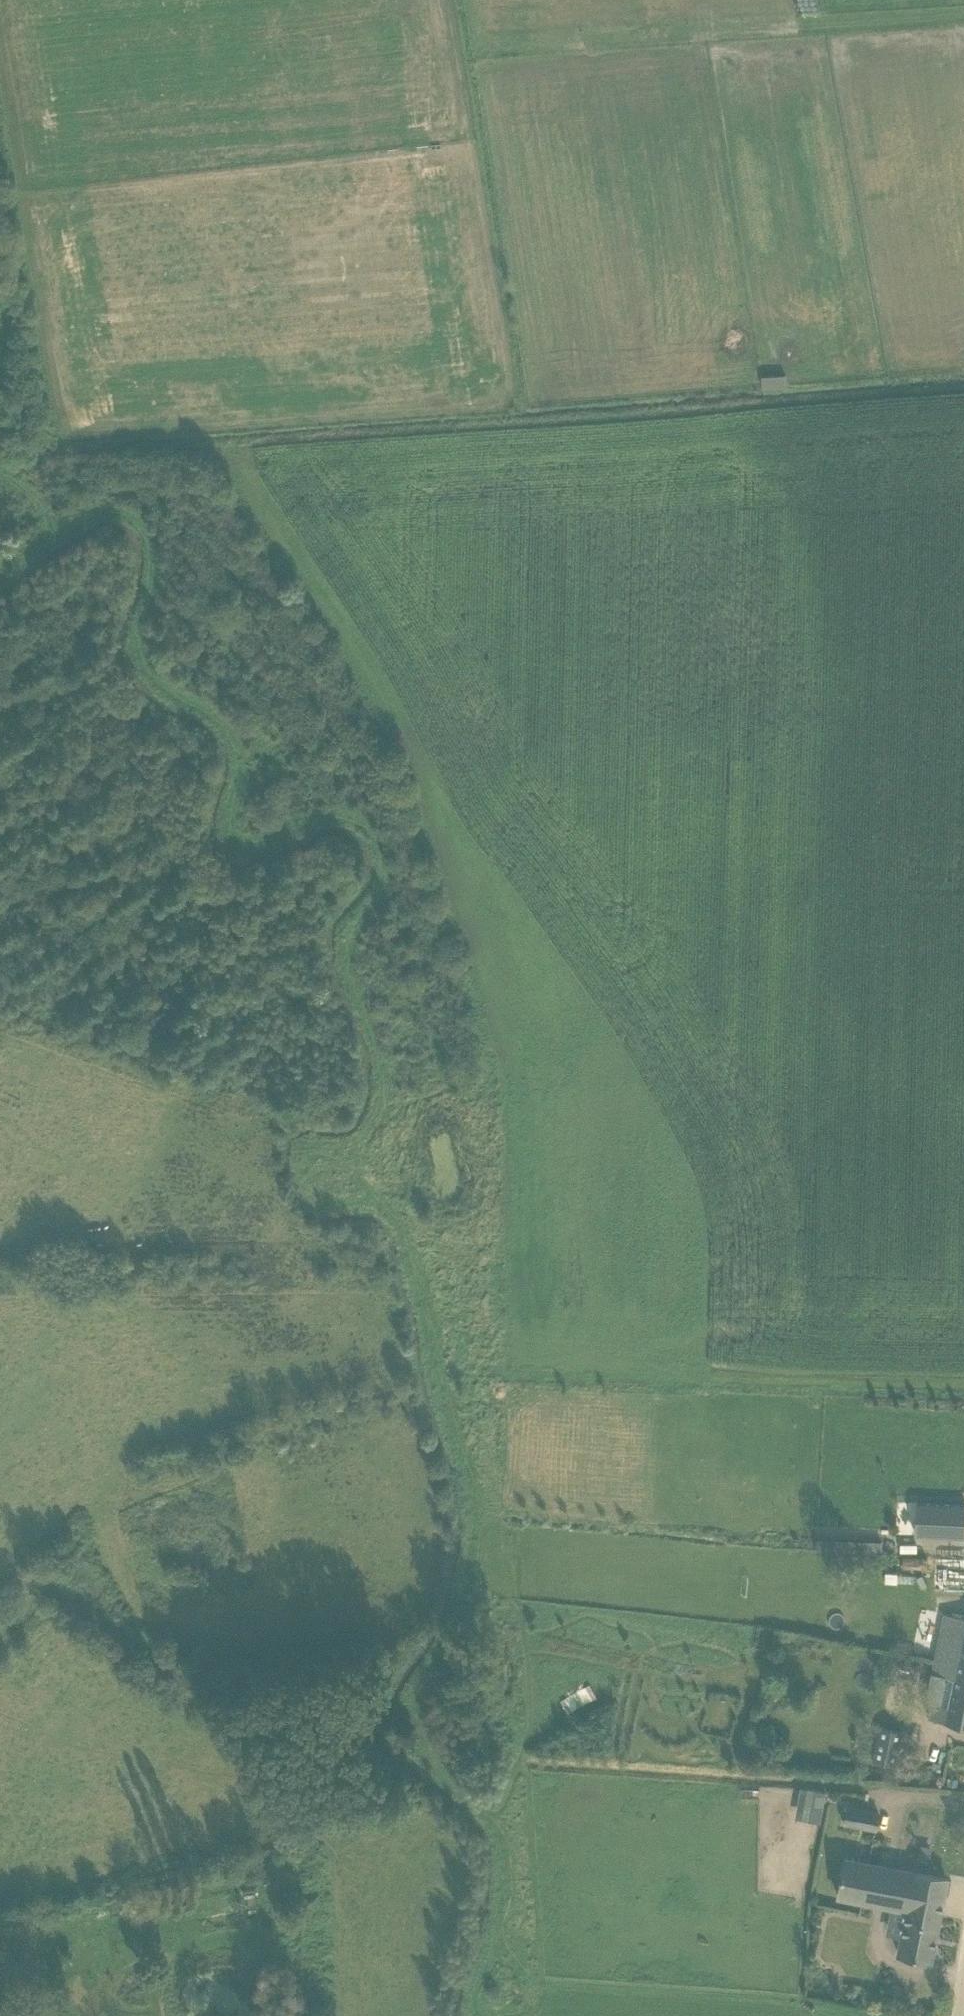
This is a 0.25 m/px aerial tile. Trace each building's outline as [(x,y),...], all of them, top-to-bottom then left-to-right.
[(787,373),(763,374),(763,384),(788,384),(787,373)] [(916,1535),(963,1537),(963,1505),(917,1503),(916,1535)] [(815,1550),(828,1550),(828,1539),(825,1538),(816,1538),(815,1550)] [(828,1550),(828,1551),(881,1553),(881,1541),(828,1539),(828,1550)] [(934,1662),(956,1666),(955,1673),(963,1675),(963,1618),(945,1613),(934,1662)] [(934,1662),(928,1689),(934,1690),(928,1718),(944,1722),(963,1726),(963,1675),(955,1673),(956,1666),(934,1662)] [(871,1761),(895,1766),(901,1732),(878,1728),(871,1761)] [(844,1823),(876,1829),(879,1813),(847,1807),(844,1823)] [(838,1894),(907,1908),(915,1871),(846,1857),(838,1894)] [(915,1871),(907,1908),(898,1953),(931,1960),(947,1878),(915,1871)]
